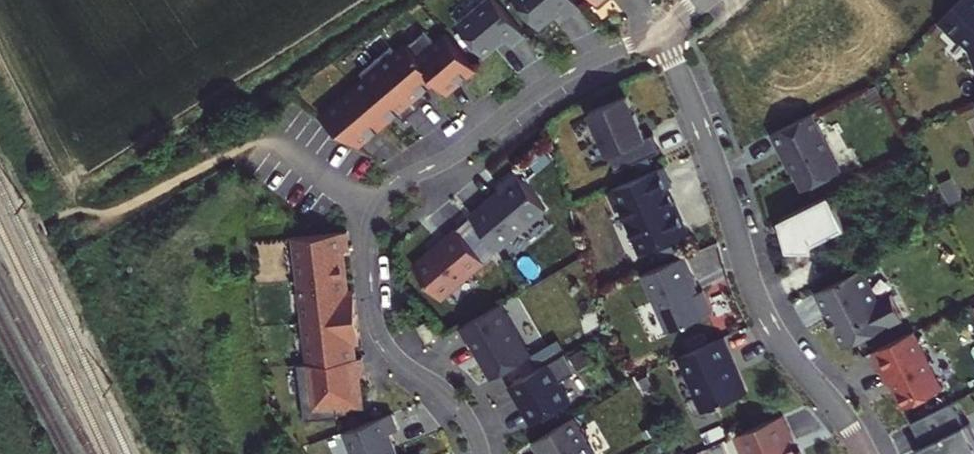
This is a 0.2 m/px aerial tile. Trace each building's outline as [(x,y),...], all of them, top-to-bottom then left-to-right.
[(494,0),(485,0),(456,25),(482,56),(503,38),(509,45),(523,34),(494,0)] [(572,0),(513,0),(537,28),(559,10),(565,18),(578,7),(572,0)] [(937,20),(955,38),(963,37),(971,46),(973,54),(973,0),(957,0),(937,20)] [(474,70),(444,35),(433,44),(423,33),(406,48),(435,82),(445,94),(474,70)] [(435,82),(406,48),(396,56),(389,48),(374,61),(417,111),(430,100),(424,92),(435,82)] [(417,111),(374,61),(359,73),(365,81),(355,90),(385,126),(397,115),(404,123),(417,111)] [(385,126),(355,90),(321,119),(359,148),(385,126)] [(643,137),(624,96),(587,112),(613,172),(658,152),(650,134),(643,137)] [(839,171),(811,113),(770,134),(777,148),(780,147),(801,190),(839,171)] [(671,185),(663,167),(606,191),(615,211),(620,209),(640,253),(685,233),(665,188),(671,185)] [(544,210),(513,174),(496,188),(499,191),(469,217),(497,250),(544,210)] [(844,227),(828,194),(778,219),(786,249),(812,250),(812,243),(844,227)] [(497,250),(469,217),(455,230),(482,262),(497,250)] [(482,262),(455,230),(437,245),(439,247),(413,269),(439,299),(482,262)] [(348,251),(346,232),(293,239),(298,282),(344,276),(341,251),(348,251)] [(696,285),(683,256),(641,275),(666,332),(711,312),(702,290),(693,294),(690,287),(696,285)] [(876,301),(860,268),(815,290),(828,317),(832,315),(837,326),(834,328),(843,346),(901,317),(890,294),(876,301)] [(346,300),(344,276),(298,282),(303,324),(356,317),(354,299),(346,300)] [(530,356),(500,304),(458,328),(466,342),(469,341),(477,355),(480,354),(484,360),(481,362),(491,379),(530,356)] [(358,335),(356,317),(303,324),(308,365),(353,360),(351,336),(358,335)] [(417,327),(426,343),(435,338),(426,322),(417,327)] [(941,389),(912,331),(871,352),(887,384),(892,381),(896,388),(894,391),(902,408),(941,389)] [(731,359),(721,338),(677,357),(702,412),(743,394),(728,361),(731,359)] [(574,373),(563,354),(509,386),(517,400),(520,398),(534,423),(570,402),(558,382),(574,373)] [(363,377),(361,359),(353,360),(308,365),(297,367),(304,423),(337,419),(336,410),(360,407),(357,378),(363,377)] [(951,402),(909,422),(921,445),(925,453),(973,453),(973,435),(968,422),(962,425),(951,402)] [(391,414),(343,432),(352,453),(396,453),(388,433),(397,430),(391,414)] [(781,415),(738,435),(742,444),(738,446),(742,453),(800,453),(799,451),(793,453),(788,443),(792,441),(781,415)] [(573,418),(532,442),(539,453),(540,453),(541,453),(542,453),(594,453),(573,418)] [(921,445),(914,449),(917,453),(925,453),(921,445)]
